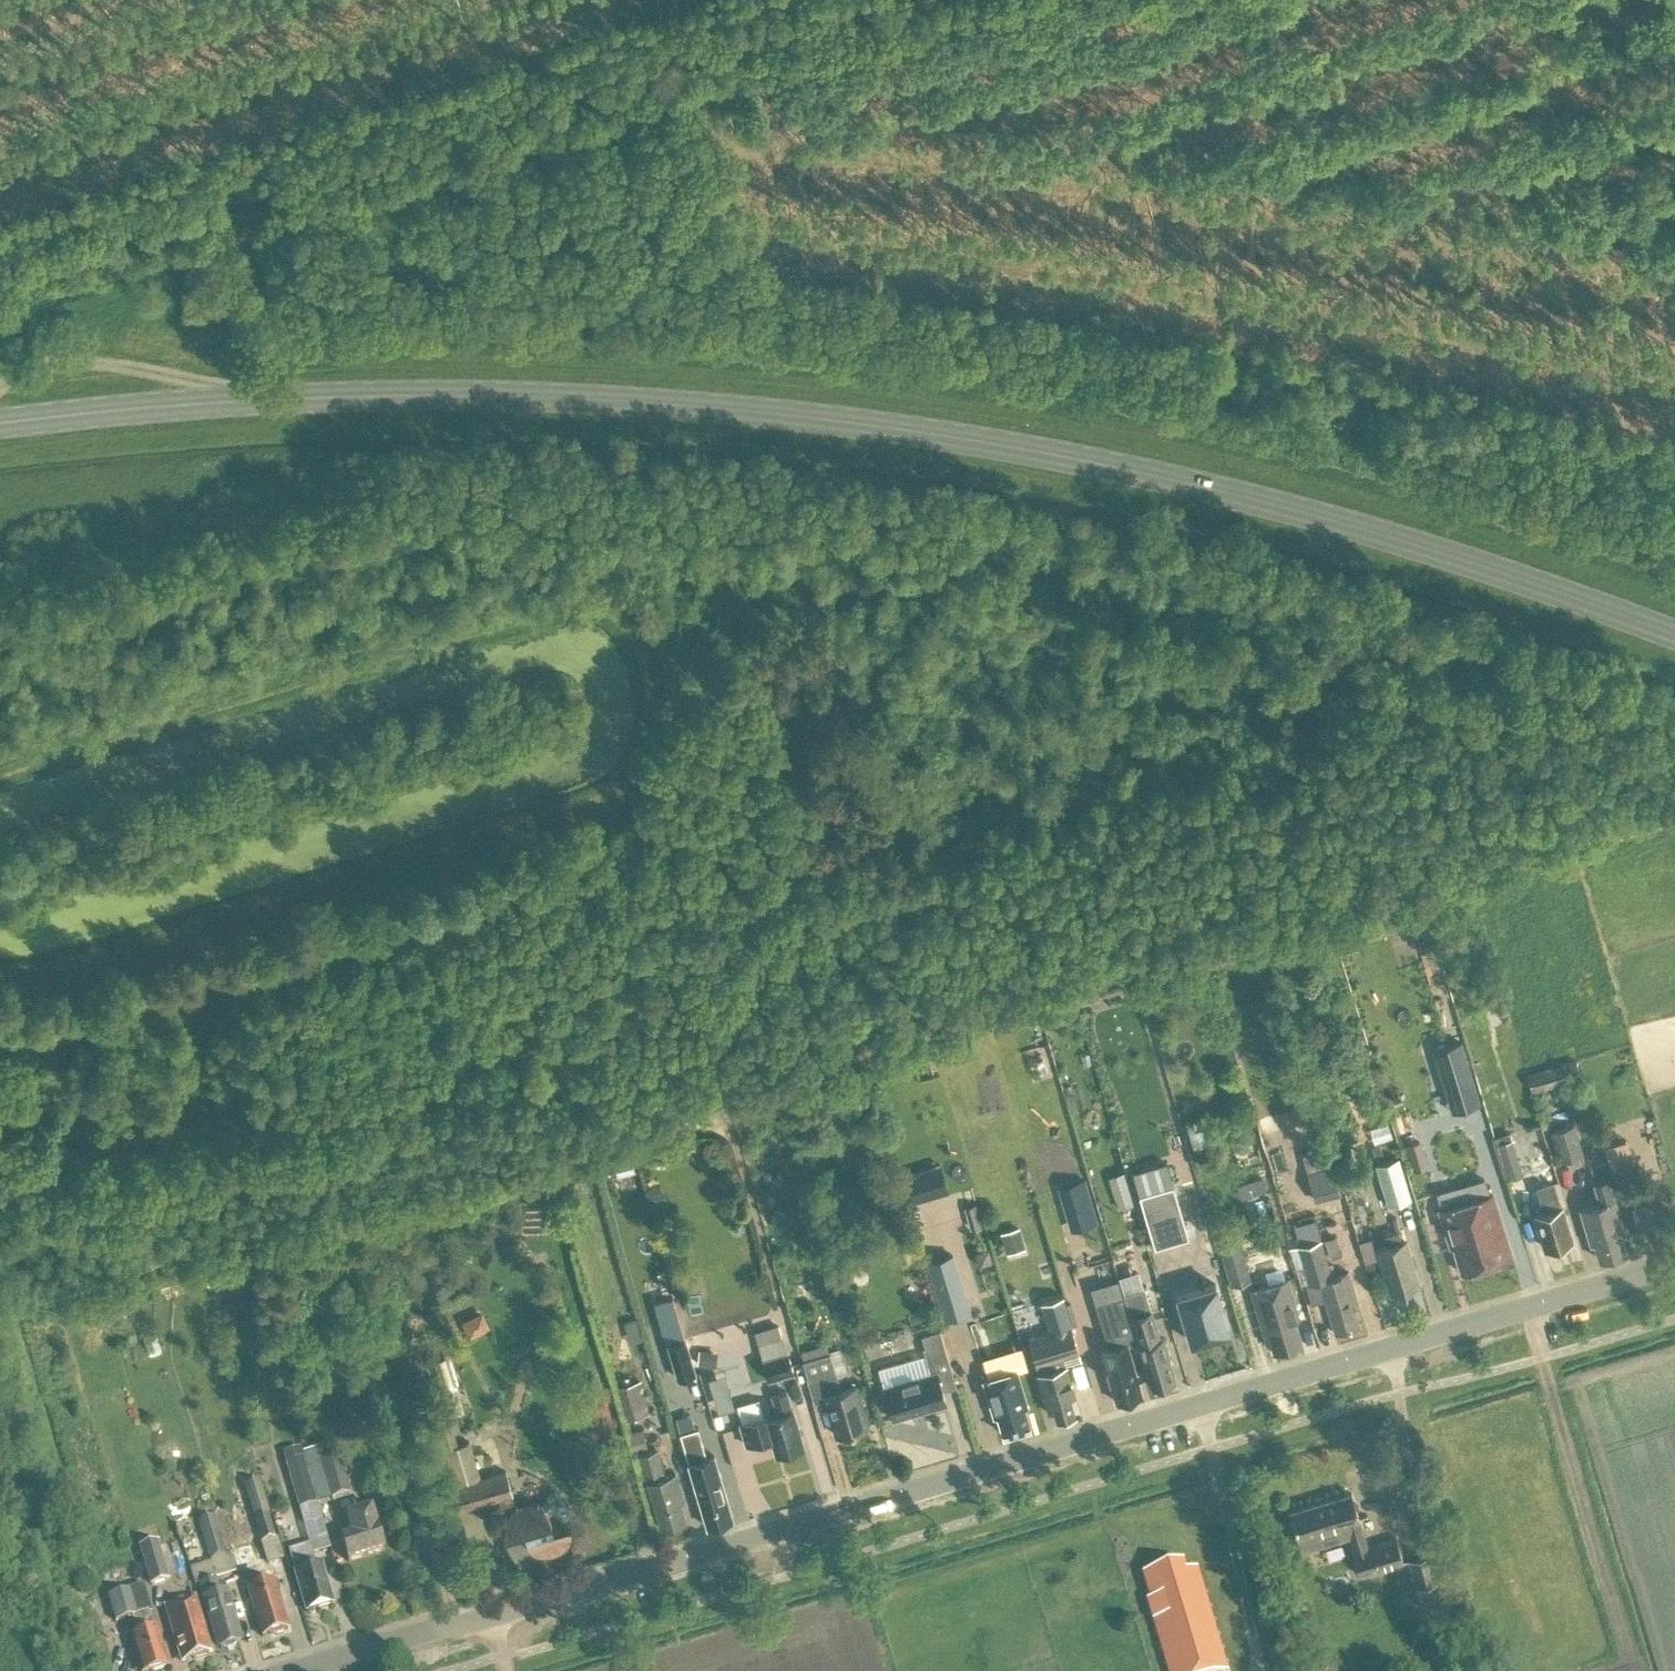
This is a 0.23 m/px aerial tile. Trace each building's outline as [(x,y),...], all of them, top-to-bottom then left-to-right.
[(1380,914),(1365,919),(1367,925),(1370,932),(1384,927),(1382,922),(1380,914)] [(1270,1002),(1263,1018),(1276,1023),(1283,1007),(1270,1002)] [(1461,1039),(1432,1047),(1444,1088),(1473,1079),(1461,1039)] [(1575,1058),(1526,1071),(1531,1090),(1580,1077),(1575,1058)] [(1265,1135),(1283,1130),(1278,1112),(1260,1117),(1265,1135)] [(1560,1160),(1582,1153),(1573,1122),(1551,1129),(1560,1160)] [(1508,1178),(1522,1173),(1510,1132),(1495,1136),(1508,1178)] [(1419,1138),(1404,1143),(1412,1170),(1428,1165),(1419,1138)] [(1627,1138),(1604,1145),(1614,1177),(1637,1170),(1627,1138)] [(1380,1142),(1372,1145),(1375,1156),(1383,1154),(1380,1142)] [(1375,1162),(1387,1204),(1411,1197),(1398,1155),(1375,1162)] [(1333,1163),(1306,1170),(1314,1200),(1340,1194),(1333,1163)] [(1625,1232),(1609,1177),(1594,1182),(1600,1201),(1579,1207),(1590,1243),(1594,1242),(1598,1257),(1626,1249),(1621,1233),(1625,1232)] [(801,1200),(814,1196),(810,1179),(796,1182),(801,1200)] [(1561,1205),(1553,1180),(1536,1185),(1543,1210),(1534,1212),(1535,1216),(1533,1219),(1539,1227),(1545,1246),(1571,1239),(1561,1205)] [(1173,1183),(1140,1193),(1153,1243),(1187,1235),(1173,1183)] [(1460,1270),(1511,1255),(1493,1191),(1438,1207),(1450,1245),(1453,1244),(1460,1270)] [(1130,1192),(1114,1197),(1118,1208),(1134,1203),(1130,1192)] [(976,1202),(965,1204),(971,1229),(982,1226),(976,1202)] [(1019,1225),(1001,1230),(1007,1251),(1025,1247),(1019,1225)] [(1401,1240),(1398,1229),(1383,1233),(1387,1244),(1376,1247),(1389,1291),(1419,1282),(1406,1238),(1401,1240)] [(1329,1256),(1341,1252),(1335,1234),(1324,1237),(1329,1256)] [(1232,1284),(1251,1279),(1238,1236),(1219,1242),(1232,1284)] [(1289,1247),(1295,1266),(1303,1264),(1309,1282),(1319,1279),(1335,1331),(1359,1324),(1354,1306),(1358,1304),(1352,1281),(1347,1282),(1344,1272),(1332,1275),(1321,1238),(1315,1240),(1289,1247)] [(978,1263),(992,1259),(988,1246),(974,1250),(978,1263)] [(971,1311),(953,1251),(926,1259),(944,1319),(971,1311)] [(215,1266),(204,1269),(208,1282),(219,1279),(215,1266)] [(167,1275),(170,1286),(193,1279),(190,1268),(167,1275)] [(1299,1316),(1287,1276),(1251,1287),(1267,1342),(1271,1340),(1274,1349),(1301,1341),(1294,1317),(1299,1316)] [(1214,1283),(1178,1293),(1191,1338),(1228,1327),(1214,1283)] [(1159,1336),(1144,1286),(1124,1292),(1152,1385),(1175,1378),(1168,1354),(1170,1353),(1166,1340),(1164,1340),(1162,1335),(1159,1336)] [(1098,1302),(1105,1325),(1111,1347),(1101,1350),(1105,1361),(1103,1364),(1105,1370),(1108,1371),(1116,1399),(1141,1391),(1127,1343),(1135,1340),(1129,1318),(1122,1294),(1098,1302)] [(1041,1301),(1050,1331),(1028,1338),(1038,1371),(1037,1371),(1047,1404),(1052,1403),(1056,1416),(1074,1411),(1067,1387),(1073,1386),(1066,1362),(1065,1362),(1063,1354),(1077,1349),(1080,1358),(1081,1357),(1071,1325),(1062,1295),(1041,1301)] [(482,1311),(462,1320),(470,1336),(489,1327),(482,1311)] [(956,1385),(940,1327),(921,1333),(929,1360),(927,1361),(930,1371),(883,1384),(894,1417),(947,1402),(943,1389),(956,1385)] [(783,1334),(757,1342),(762,1359),(768,1379),(793,1371),(783,1334)] [(696,1372),(685,1336),(667,1342),(677,1377),(696,1372)] [(699,1348),(697,1362),(715,1365),(717,1350),(699,1348)] [(829,1350),(802,1358),(807,1376),(814,1400),(825,1397),(836,1434),(867,1424),(856,1383),(841,1388),(835,1367),(834,1368),(833,1367),(829,1350)] [(1027,1405),(1016,1368),(983,1377),(994,1414),(998,1413),(1003,1432),(1029,1424),(1024,1406),(1027,1405)] [(648,1412),(645,1400),(639,1378),(617,1384),(626,1418),(648,1412)] [(778,1412),(765,1416),(765,1414),(740,1421),(746,1442),(770,1435),(775,1452),(803,1443),(793,1408),(791,1408),(786,1390),(772,1394),(778,1412)] [(695,1427),(680,1431),(707,1524),(731,1517),(713,1453),(706,1455),(698,1426),(696,1426),(695,1427)] [(643,1427),(628,1431),(632,1449),(648,1445),(643,1427)] [(457,1445),(441,1449),(451,1486),(458,1509),(498,1497),(511,1539),(506,1540),(508,1546),(511,1551),(514,1556),(518,1560),(522,1565),(538,1548),(541,1548),(543,1548),(546,1548),(549,1547),(551,1546),(554,1545),(556,1544),(559,1543),(561,1541),(563,1540),(565,1538),(566,1536),(568,1533),(569,1531),(570,1529),(571,1526),(572,1523),(572,1521),(573,1518),(573,1515),(572,1513),(572,1510),(571,1508),(570,1505),(569,1503),(568,1500),(566,1498),(565,1496),(563,1494),(561,1492),(559,1491),(556,1489),(554,1488),(539,1502),(537,1501),(535,1501),(533,1500),(531,1500),(529,1500),(527,1500),(524,1500),(522,1501),(520,1502),(518,1502),(517,1503),(515,1505),(511,1493),(513,1493),(506,1470),(481,1477),(470,1440),(457,1445)] [(645,1474),(646,1473),(663,1469),(657,1447),(637,1453),(644,1474),(645,1474)] [(323,1451),(303,1456),(305,1461),(317,1506),(332,1502),(350,1496),(339,1460),(327,1464),(323,1451)] [(305,1461),(288,1466),(300,1512),(317,1506),(305,1461)] [(675,1471),(647,1479),(661,1526),(686,1519),(677,1491),(681,1491),(675,1471)] [(245,1488),(262,1546),(278,1541),(261,1483),(245,1488)] [(1367,1545),(1351,1491),(1289,1509),(1301,1549),(1350,1535),(1354,1548),(1351,1549),(1358,1573),(1403,1560),(1396,1536),(1367,1545)] [(346,1521),(352,1540),(341,1542),(348,1565),(384,1554),(377,1532),(371,1513),(357,1518),(346,1521)] [(199,1525),(210,1562),(226,1557),(215,1520),(199,1525)] [(158,1544),(139,1550),(151,1589),(170,1583),(158,1544)] [(316,1570),(309,1548),(289,1554),(306,1614),(333,1607),(326,1584),(326,1575),(323,1573),(322,1569),(316,1570)] [(1439,1579),(1432,1552),(1408,1558),(1415,1585),(1418,1585),(1439,1579)] [(215,1564),(198,1570),(204,1585),(221,1579),(215,1564)] [(1183,1566),(1142,1577),(1150,1603),(1146,1604),(1152,1625),(1153,1625),(1167,1670),(1226,1670),(1196,1571),(1185,1575),(1183,1566)] [(259,1589),(254,1573),(244,1576),(249,1593),(248,1593),(263,1640),(274,1636),(277,1638),(282,1636),(283,1633),(288,1632),(281,1611),(283,1609),(281,1604),(279,1603),(273,1585),(259,1589)] [(223,1608),(216,1582),(200,1587),(207,1613),(206,1613),(213,1635),(216,1634),(221,1651),(225,1650),(228,1652),(234,1650),(236,1647),(240,1646),(233,1623),(235,1621),(231,1606),(223,1608)] [(108,1600),(116,1625),(133,1620),(138,1639),(131,1641),(140,1670),(166,1670),(169,1670),(158,1633),(155,1634),(149,1615),(151,1615),(143,1589),(108,1600)] [(210,1657),(194,1603),(167,1611),(174,1635),(173,1637),(175,1643),(177,1644),(184,1666),(210,1657)]
